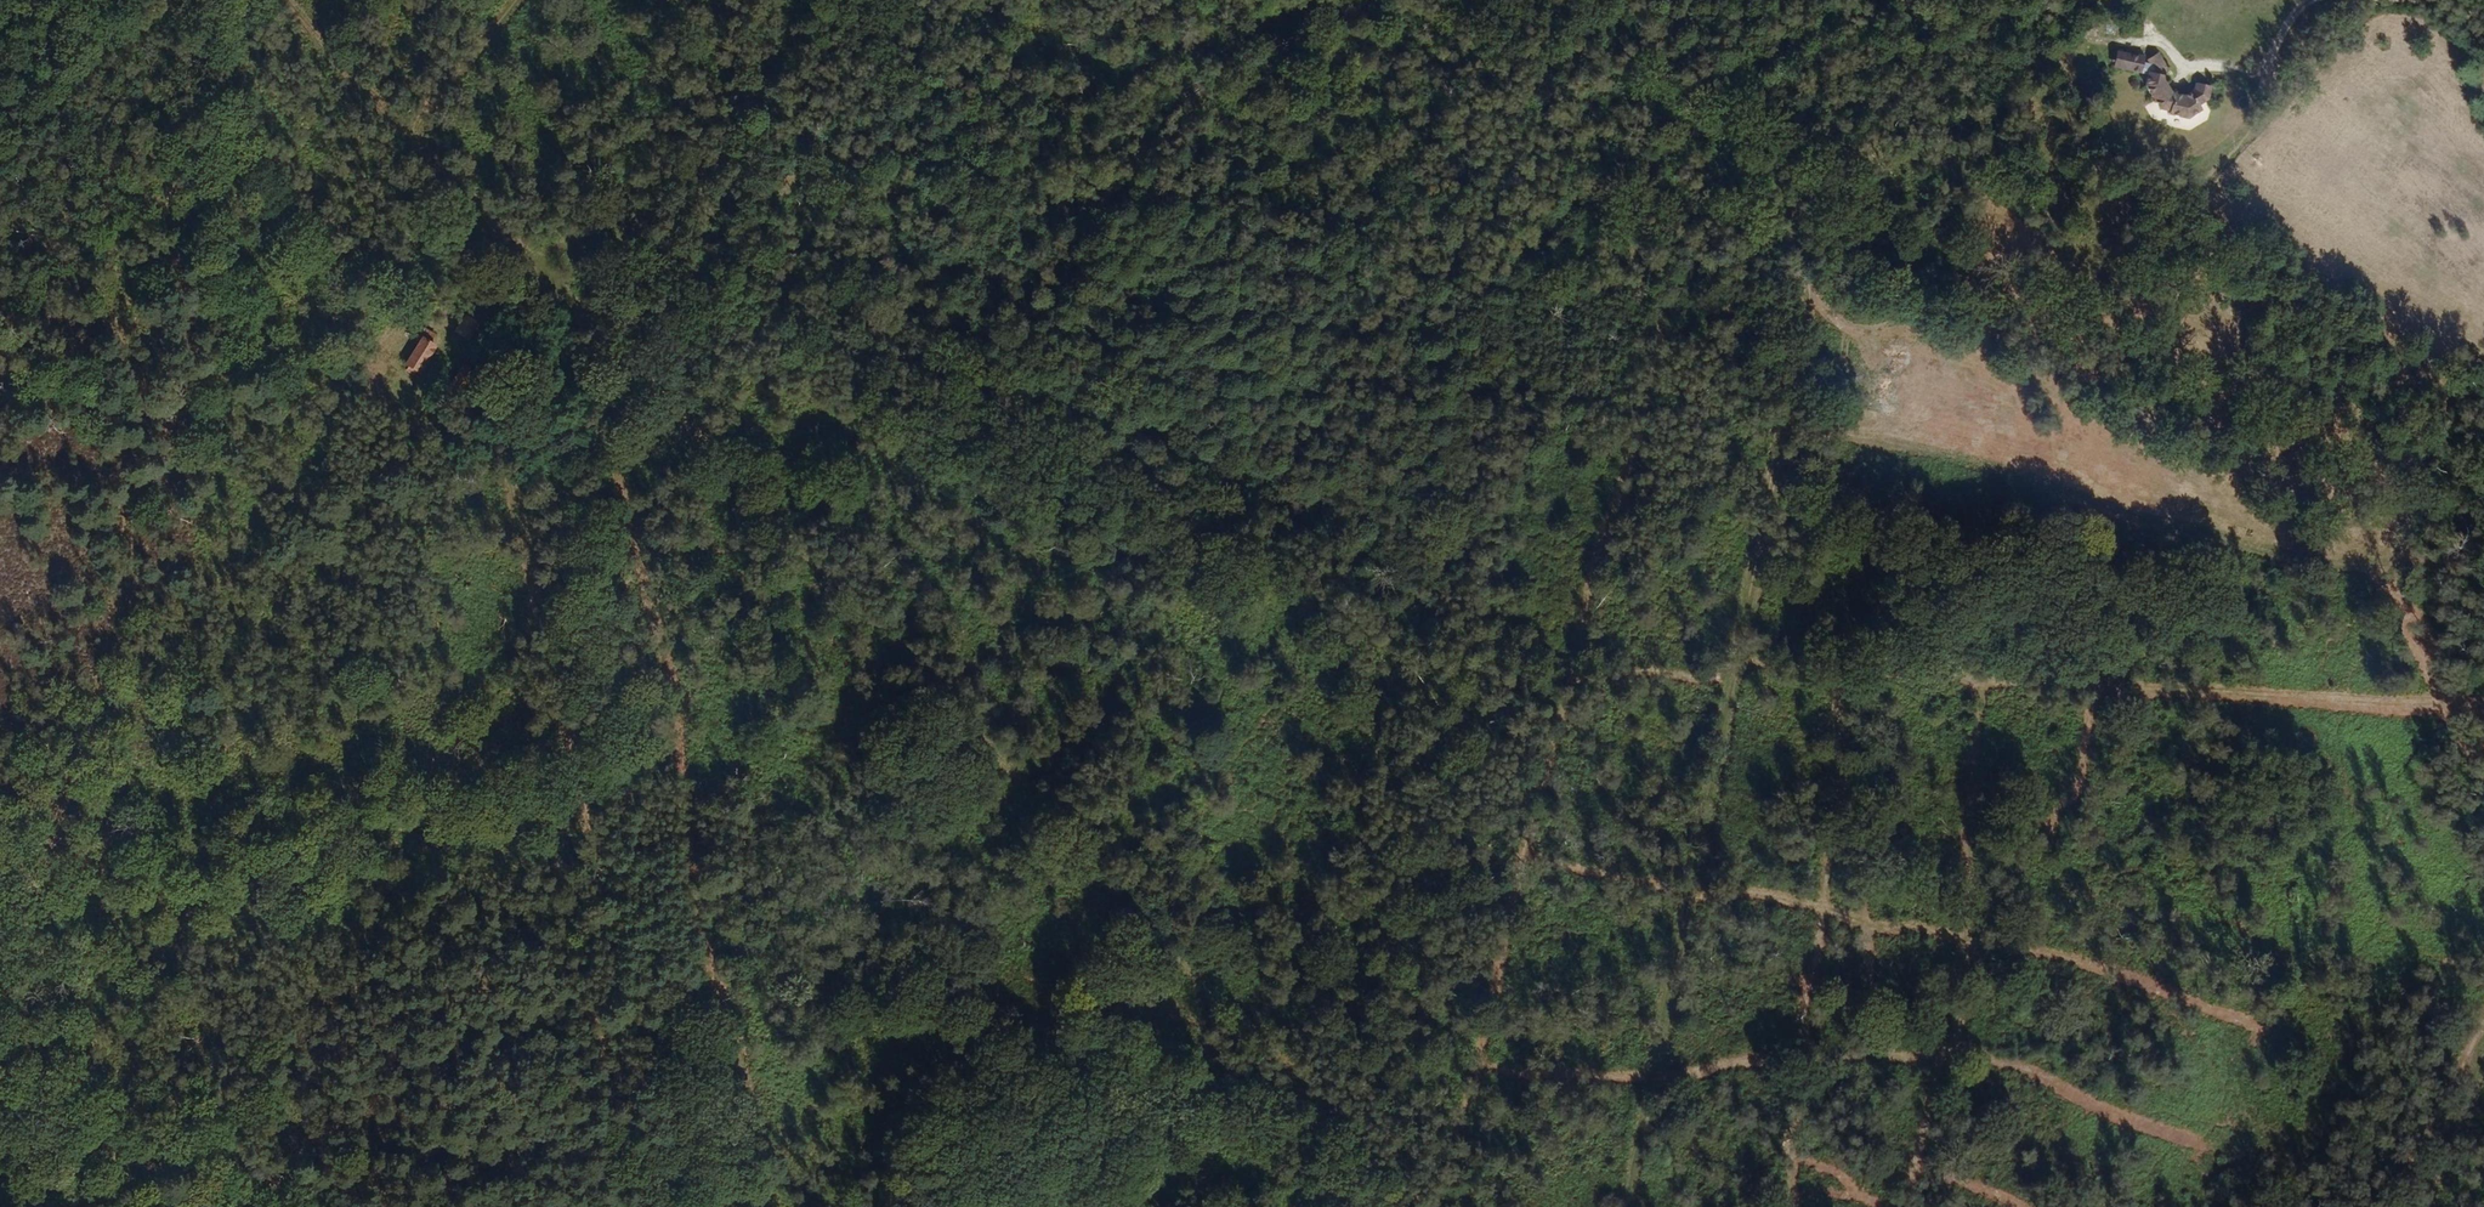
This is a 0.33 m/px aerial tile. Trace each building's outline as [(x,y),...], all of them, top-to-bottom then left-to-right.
[(2146,60),(2148,64),(2142,63),(2144,56),(2117,50),(2114,67),(2147,73),(2145,81),(2155,103),(2180,116),(2196,110),(2194,104),(2203,100),(2208,85),(2193,82),(2192,87),(2184,93),(2168,91),(2163,82),(2163,72),(2166,70),(2159,54),(2146,60)] [(476,317),(470,312),(459,323),(466,328),(476,317)] [(434,347),(423,340),(410,361),(421,368),(434,347)] [(469,369),(460,363),(447,381),(457,388),(469,369)]
